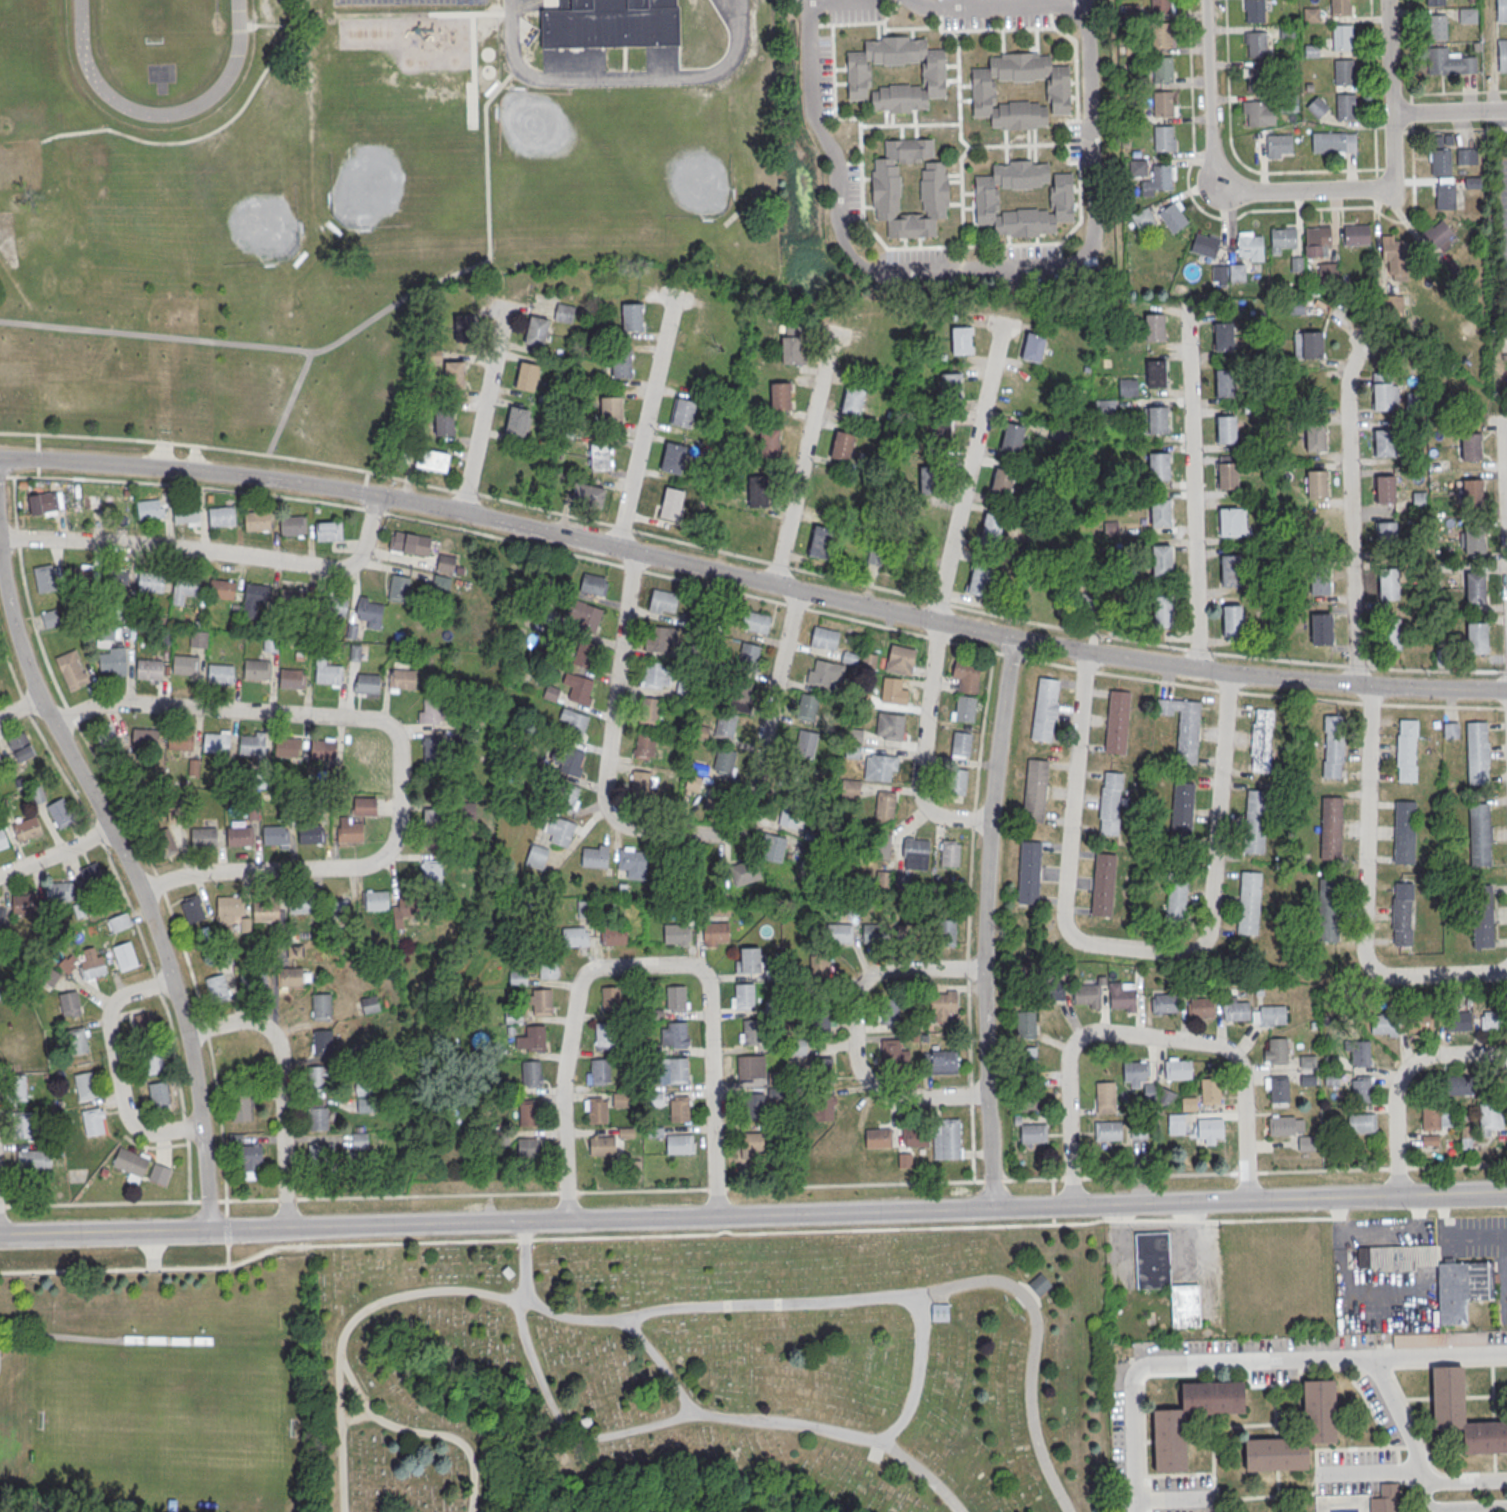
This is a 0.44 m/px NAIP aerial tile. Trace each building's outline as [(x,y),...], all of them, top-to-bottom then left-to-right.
[(675,0),(559,0),(559,9),(541,9),(541,47),(676,45),(675,0)] [(1151,12),(1151,0),(1171,0),(1171,12),(1151,12)] [(1245,22),(1245,0),(1265,0),(1265,21),(1245,22)] [(1331,15),(1330,0),(1350,0),(1351,15),(1331,15)] [(1496,22),(1495,0),(1506,0),(1506,22),(1496,22)] [(1124,6),(1140,5),(1140,20),(1125,20),(1124,6)] [(1304,9),(1320,8),(1320,23),(1304,23),(1304,9)] [(1460,9),(1477,8),(1477,24),(1460,25),(1460,9)] [(1427,16),(1447,16),(1448,40),(1428,41),(1427,16)] [(1153,22),(1173,22),(1174,46),(1154,47),(1153,22)] [(1332,25),(1352,24),(1353,49),(1333,50),(1332,25)] [(1280,27),(1294,26),(1294,38),(1280,39),(1280,27)] [(1247,32),(1267,31),(1267,56),(1247,57),(1247,32)] [(847,99),(846,50),(864,50),(864,39),(881,38),(881,36),(908,35),(908,38),(927,37),(927,48),(945,48),(946,97),(927,98),(928,109),(910,110),(910,112),(889,113),(889,111),(871,111),(870,89),(878,89),(878,85),(922,84),(922,62),(904,62),(904,65),(883,65),(883,62),(873,62),(873,58),(866,59),(866,63),(870,63),(871,86),(866,86),(867,99),(847,99)] [(1495,39),(1506,39),(1506,73),(1496,73),(1495,39)] [(1126,41),(1141,41),(1142,55),(1126,55),(1126,41)] [(1305,46),(1319,46),(1319,58),(1305,58),(1305,46)] [(1428,49),(1448,48),(1448,58),(1476,57),(1476,73),(1429,74),(1428,49)] [(1071,114),(1070,64),(1051,65),(1051,54),(1034,54),(1034,52),(1007,53),(1007,55),(988,56),(989,66),(970,67),(971,117),(990,116),(991,128),(1008,127),(1008,130),(1030,129),(1030,127),(1048,127),(1047,104),(1039,105),(1039,101),(995,102),(994,80),(1012,79),(1012,82),(1033,81),(1033,78),(1043,78),(1043,74),(1050,74),(1050,79),(1046,79),(1047,101),(1051,101),(1051,114),(1071,114)] [(1151,57),(1171,56),(1172,81),(1152,81),(1151,57)] [(1280,59),(1295,58),(1296,72),(1280,73),(1280,59)] [(1335,61),(1354,61),(1355,86),(1336,86),(1335,61)] [(1247,67),(1267,67),(1268,92),(1248,92),(1247,67)] [(1153,91),(1173,90),(1173,115),(1153,116),(1153,91)] [(1280,96),(1298,95),(1298,112),(1280,113),(1280,96)] [(1336,96),(1356,95),(1356,120),(1337,121),(1336,96)] [(1318,97),(1329,108),(1318,119),(1307,108),(1318,97)] [(1243,103),(1267,102),(1268,106),(1275,106),(1275,126),(1249,127),(1248,114),(1243,114),(1243,103)] [(1128,106),(1143,105),(1144,119),(1129,120),(1128,106)] [(1154,126),(1174,125),(1174,150),(1154,151),(1154,126)] [(1313,134),(1356,133),(1357,153),(1314,154),(1313,134)] [(1267,135),(1292,134),(1292,154),(1267,155),(1267,135)] [(932,138),(883,139),(884,158),(873,158),(873,175),(871,175),(872,202),(875,202),(875,221),(886,221),(887,239),(937,237),(936,218),(947,218),(947,200),(949,200),(948,178),(946,178),(945,160),(923,161),(923,169),(920,169),(922,214),(899,215),(899,197),(901,197),(900,176),(897,176),(897,166),(893,166),(893,159),(897,159),(898,163),(920,162),(920,158),(933,157),(932,138)] [(1475,165),(1475,148),(1457,148),(1457,165),(1475,165)] [(1432,151),(1451,151),(1452,176),(1433,177),(1432,151)] [(1072,173),(1073,222),(1055,223),(1055,233),(1038,234),(1038,236),(1011,237),(1011,235),(993,235),(992,224),(975,225),(974,175),(992,174),(991,163),(1009,162),(1009,160),(1030,160),(1030,162),(1048,161),(1049,183),(1041,183),(1041,187),(997,188),(997,211),(1015,210),(1015,208),(1036,207),(1036,210),(1046,210),(1046,214),(1053,214),(1053,209),(1049,209),(1048,186),(1053,186),(1052,173),(1072,173)] [(1129,161),(1146,161),(1147,176),(1130,177),(1129,161)] [(1152,166),(1172,165),(1173,190),(1153,191),(1153,197),(1142,197),(1142,182),(1153,182),(1152,166)] [(1480,188),(1481,177),(1466,176),(1465,187),(1480,188)] [(1436,184),(1455,184),(1456,209),(1437,209),(1436,184)] [(1173,203),(1188,223),(1172,235),(1157,214),(1173,203)] [(1154,222),(1147,207),(1131,215),(1138,230),(1154,222)] [(1424,234),(1435,249),(1455,234),(1444,219),(1424,234)] [(1344,226),(1369,225),(1370,245),(1345,246),(1344,226)] [(1306,228),(1331,227),(1332,247),(1307,247),(1306,228)] [(1272,229),(1297,228),(1297,248),(1272,249),(1272,229)] [(1196,233),(1220,240),(1215,259),(1191,252),(1196,233)] [(1383,236),(1394,236),(1394,241),(1407,241),(1408,260),(1407,260),(1407,274),(1389,275),(1389,261),(1383,261),(1383,236)] [(1238,237),(1263,237),(1263,256),(1238,257),(1238,237)] [(1301,271),(1301,258),(1292,258),(1292,271),(1301,271)] [(1338,263),(1317,263),(1317,281),(1338,281),(1338,263)] [(1288,314),(1303,314),(1303,300),(1288,300),(1288,314)] [(575,306),(557,302),(554,320),(572,323),(575,306)] [(622,305),(642,304),(643,331),(623,332),(622,305)] [(455,313),(455,342),(473,342),(473,313),(455,313)] [(1145,315),(1165,314),(1166,341),(1146,342),(1145,315)] [(530,316),(550,321),(543,347),(524,343),(530,316)] [(1214,325),(1234,324),(1235,351),(1215,352),(1214,325)] [(971,326),(952,326),(952,354),(971,354),(971,326)] [(1027,331),(1046,335),(1039,362),(1021,357),(1027,331)] [(1295,359),(1322,359),(1322,331),(1295,331),(1295,359)] [(781,364),(805,364),(805,335),(794,335),(794,334),(787,334),(787,335),(781,335),(781,364)] [(612,352),(632,351),(632,378),(613,379),(612,352)] [(444,388),(464,388),(464,361),(444,361),(444,388)] [(1146,362),(1166,361),(1167,388),(1147,389),(1146,362)] [(521,362),(540,367),(534,393),(515,388),(521,362)] [(1216,371),(1235,370),(1236,397),(1217,398),(1216,371)] [(961,372),(941,372),(941,400),(961,400),(961,372)] [(1016,376),(1035,381),(1028,407),(1009,403),(1016,376)] [(1137,397),(1137,378),(1119,378),(1119,397),(1137,397)] [(770,381),(770,409),(791,409),(791,381),(770,381)] [(1374,385),(1392,384),(1393,411),(1375,411),(1374,385)] [(846,385),(864,389),(858,416),(839,411),(846,385)] [(1407,406),(1417,406),(1417,395),(1407,395),(1407,406)] [(602,398),(622,397),(623,424),(603,425),(602,398)] [(678,399),(697,403),(691,430),(672,425),(678,399)] [(1115,410),(1114,400),(1103,400),(1104,411),(1115,410)] [(511,407),(530,411),(524,438),(505,433),(511,407)] [(1148,408),(1167,407),(1168,434),(1148,435),(1148,408)] [(453,434),(453,409),(435,409),(435,434),(453,434)] [(1217,417),(1237,416),(1238,443),(1218,444),(1217,417)] [(930,421),(930,442),(950,442),(950,421),(930,421)] [(1006,422),(1024,426),(1018,453),(999,448),(1006,422)] [(1052,441),(1067,439),(1064,422),(1049,424),(1052,441)] [(1307,426),(1325,426),(1326,452),(1308,453),(1307,426)] [(779,456),(779,428),(760,428),(760,456),(779,456)] [(835,430),(854,434),(847,461),(829,456),(835,430)] [(1376,431),(1394,431),(1395,458),(1376,458),(1376,431)] [(1463,434),(1481,434),(1482,461),(1464,461),(1463,434)] [(668,443),(687,448),(681,474),(662,470),(668,443)] [(590,445),(610,444),(610,471),(591,472),(590,445)] [(450,453),(420,447),(416,466),(446,472),(450,453)] [(1149,455),(1169,454),(1170,481),(1150,482),(1149,455)] [(1218,464),(1238,463),(1239,490),(1219,491),(1218,464)] [(919,494),(933,494),(933,465),(919,465),(919,494)] [(996,467),(1014,472),(1008,498),(989,494),(996,467)] [(1308,472),(1326,471),(1327,498),(1309,499),(1308,472)] [(749,506),(768,506),(768,476),(749,475),(749,506)] [(1377,477),(1395,477),(1396,503),(1378,504),(1377,477)] [(1465,482),(1483,481),(1484,508),(1466,508),(1465,482)] [(571,502),(603,505),(604,485),(573,482),(571,502)] [(666,489),(686,493),(679,520),(660,515),(666,489)] [(62,513),(61,492),(30,494),(31,515),(62,513)] [(90,494),(66,494),(66,514),(90,514),(90,494)] [(129,513),(129,496),(103,496),(103,514),(129,513)] [(138,519),(163,517),(162,499),(137,500),(138,519)] [(1151,501),(1170,500),(1171,527),(1152,528),(1151,501)] [(199,524),(199,505),(175,505),(175,524),(199,524)] [(209,526),(235,525),(234,506),(208,507),(209,526)] [(1220,510),(1239,510),(1240,537),(1221,537),(1220,510)] [(244,530),(270,530),(270,512),(244,512),(244,530)] [(985,512),(1004,517),(997,543),(979,539),(985,512)] [(280,516),(281,536),(307,534),(305,514),(280,516)] [(316,521),(316,540),(342,540),(342,521),(316,521)] [(1378,524),(1397,523),(1399,551),(1379,551),(1378,524)] [(815,524),(833,529),(827,556),(808,551),(815,524)] [(1467,527),(1485,527),(1486,553),(1467,554),(1467,527)] [(428,555),(431,536),(392,531),(389,549),(428,555)] [(881,569),(895,563),(887,544),(866,552),(871,564),(877,561),(881,569)] [(1152,547),(1171,546),(1173,578),(1153,579),(1152,547)] [(455,555),(439,553),(436,571),(453,574),(455,555)] [(1221,557),(1241,556),(1242,587),(1223,588),(1221,557)] [(38,593),(57,590),(53,563),(33,566),(38,593)] [(973,564),(992,568),(985,595),(967,590),(973,564)] [(1311,565),(1330,564),(1331,595),(1312,596),(1311,565)] [(126,584),(126,569),(102,569),(102,584),(126,584)] [(1379,570),(1399,569),(1400,596),(1380,597),(1379,570)] [(138,591),(164,592),(165,574),(139,572),(138,591)] [(580,591),(605,595),(608,576),(583,572),(580,591)] [(409,600),(410,575),(390,574),(388,599),(409,600)] [(1467,574),(1485,574),(1486,601),(1468,601),(1467,574)] [(447,587),(447,578),(435,576),(434,586),(447,587)] [(174,604),(186,603),(185,596),(199,595),(198,578),(173,579),(174,604)] [(209,597),(234,598),(235,580),(210,579),(209,597)] [(242,616),(256,617),(258,604),(267,605),(269,584),(245,582),(242,616)] [(307,605),(307,589),(281,588),(280,603),(307,605)] [(678,593),(653,588),(648,610),(674,615),(678,593)] [(349,597),(325,593),(321,612),(345,617),(349,597)] [(1074,593),(1074,613),(1092,613),(1092,593),(1074,593)] [(365,617),(362,624),(377,629),(385,602),(360,595),(355,614),(365,617)] [(1153,597),(1173,596),(1174,628),(1154,629),(1153,597)] [(571,599),(603,611),(595,635),(576,629),(579,621),(565,617),(571,599)] [(1223,607),(1242,606),(1244,638),(1224,639),(1223,607)] [(41,612),(45,628),(60,623),(56,608),(41,612)] [(742,629),(768,633),(771,615),(746,610),(742,629)] [(1312,615),(1331,615),(1332,646),(1313,647),(1312,615)] [(1381,620),(1401,619),(1402,651),(1383,652),(1381,620)] [(1468,624),(1487,623),(1488,651),(1469,652),(1468,624)] [(840,631),(813,625),(810,644),(836,649),(840,631)] [(650,626),(669,628),(666,654),(648,652),(650,626)] [(101,628),(100,638),(113,640),(115,630),(101,628)] [(207,630),(191,630),(191,647),(207,647),(207,630)] [(588,669),(597,645),(580,639),(571,662),(588,669)] [(762,646),(744,642),(739,667),(757,671),(762,646)] [(885,670),(912,675),(917,648),(890,644),(885,670)] [(99,673),(126,673),(126,647),(99,647),(99,673)] [(55,656),(68,690),(89,682),(76,648),(55,656)] [(877,655),(875,672),(861,670),(863,653),(877,655)] [(174,656),(200,658),(198,677),(173,675),(174,656)] [(832,686),(833,681),(842,682),(844,663),(810,659),(807,682),(832,686)] [(246,660),(271,662),(270,681),(245,680),(246,660)] [(138,661),(163,662),(162,681),(137,680),(138,661)] [(646,662),(665,664),(662,690),(644,688),(646,662)] [(209,665),(235,667),(234,686),(208,684),(209,665)] [(318,665),(343,667),(342,686),(317,684),(318,665)] [(961,666),(980,668),(977,694),(958,692),(961,666)] [(281,670),(307,671),(305,690),(280,689),(281,670)] [(390,670),(415,671),(414,690),(388,689),(390,670)] [(567,672),(594,682),(586,706),(568,700),(572,687),(563,684),(567,672)] [(355,674),(381,676),(379,695),(354,694),(355,674)] [(884,678),(903,680),(900,705),(882,703),(884,678)] [(1030,740),(1039,678),(1059,681),(1056,705),(1058,705),(1056,720),(1054,719),(1050,743),(1030,740)] [(752,710),(751,679),(730,680),(731,710),(752,710)] [(543,696),(556,700),(559,689),(546,686),(543,696)] [(794,715),(812,721),(820,697),(802,691),(794,715)] [(1109,692),(1130,693),(1126,756),(1106,754),(1109,692)] [(957,696),(976,698),(973,724),(955,722),(957,696)] [(642,698),(661,700),(658,726),(639,724),(642,698)] [(442,699),(423,699),(423,710),(419,710),(419,723),(442,723),(442,699)] [(1180,702),(1201,703),(1197,765),(1176,764),(1180,702)] [(563,708),(590,718),(582,742),(563,736),(568,723),(559,720),(563,708)] [(714,733),(733,736),(737,714),(719,710),(714,733)] [(1254,710),(1275,712),(1271,774),(1250,773),(1254,710)] [(887,715),(906,717),(903,743),(884,740),(887,715)] [(1324,716),(1345,717),(1343,779),(1323,779),(1324,716)] [(1398,720),(1419,721),(1417,783),(1396,783),(1398,720)] [(1443,739),(1459,739),(1459,721),(1443,721),(1443,739)] [(1467,724),(1469,786),(1489,785),(1488,763),(1490,763),(1490,743),(1488,743),(1487,723),(1467,724)] [(706,740),(709,726),(696,724),(694,738),(706,740)] [(794,749),(813,754),(819,733),(800,728),(794,749)] [(133,729),(158,731),(157,750),(131,748),(133,729)] [(864,731),(862,744),(848,742),(850,729),(864,731)] [(17,763),(36,753),(24,730),(5,740),(17,763)] [(170,731),(195,733),(194,752),(168,750),(170,731)] [(955,731),(973,734),(970,759),(952,757),(955,731)] [(205,734),(230,736),(229,755),(204,753),(205,734)] [(638,734),(657,735),(654,761),(635,759),(638,734)] [(423,761),(442,761),(442,735),(423,735),(423,761)] [(240,736),(266,737),(264,756),(239,755),(240,736)] [(277,738),(302,740),(301,759),(275,757),(277,738)] [(312,741),(338,742),(337,761),(311,760),(312,741)] [(862,746),(860,760),(846,759),(848,744),(862,746)] [(731,774),(737,751),(718,746),(713,769),(731,774)] [(567,747),(585,754),(580,769),(583,770),(580,779),(558,772),(561,764),(550,760),(555,748),(565,751),(567,747)] [(871,754),(900,758),(898,772),(892,771),(891,783),(864,780),(867,756),(871,757),(871,754)] [(1028,761),(1048,763),(1042,825),(1022,823),(1028,761)] [(690,771),(705,774),(707,766),(692,763),(690,771)] [(950,769),(969,772),(966,797),(947,795),(950,769)] [(632,772),(651,774),(648,799),(629,797),(632,772)] [(1104,772),(1124,774),(1118,837),(1098,835),(1104,772)] [(701,775),(686,775),(686,789),(700,789),(701,775)] [(861,782),(859,800),(841,798),(843,780),(861,782)] [(563,782),(580,789),(571,815),(554,808),(563,782)] [(726,783),(707,783),(707,811),(726,811),(726,783)] [(1174,783),(1194,785),(1190,847),(1170,846),(1174,783)] [(34,802),(44,801),(42,786),(32,787),(34,802)] [(879,791),(898,794),(895,819),(876,817),(879,791)] [(1248,791),(1268,792),(1264,855),(1244,853),(1248,791)] [(57,828),(74,819),(63,797),(46,805),(57,828)] [(376,814),(376,797),(353,797),(353,814),(376,814)] [(1322,798),(1343,799),(1341,861),(1320,861),(1322,798)] [(1396,802),(1416,802),(1415,865),(1394,864),(1396,802)] [(798,804),(780,805),(781,826),(799,825),(798,804)] [(1470,805),(1472,867),(1492,867),(1491,844),(1493,844),(1493,825),(1491,825),(1490,805),(1470,805)] [(423,821),(440,822),(440,807),(424,807),(423,821)] [(548,815),(576,825),(568,849),(550,843),(552,836),(542,832),(548,815)] [(362,841),(362,822),(352,822),(352,816),(337,816),(337,841),(362,841)] [(12,826),(37,817),(43,835),(19,844),(12,826)] [(289,824),(263,824),(263,843),(289,843),(289,824)] [(324,824),(299,824),(299,842),(324,842),(324,824)] [(163,857),(178,851),(169,826),(154,832),(163,857)] [(227,844),(252,844),(252,826),(227,826),(227,844)] [(216,845),(216,827),(191,827),(191,845),(216,845)] [(10,847),(0,851),(0,831),(4,829),(10,847)] [(439,843),(438,834),(424,834),(425,843),(439,843)] [(761,859),(781,863),(786,838),(766,834),(761,859)] [(888,836),(880,836),(880,850),(889,849),(888,836)] [(903,870),(928,870),(928,838),(903,838),(903,870)] [(941,866),(960,866),(960,839),(941,839),(941,866)] [(1022,842),(1042,843),(1039,905),(1018,904),(1022,842)] [(541,870),(549,849),(532,843),(524,863),(541,870)] [(582,867),(608,867),(608,843),(582,843),(582,867)] [(618,868),(628,868),(628,878),(645,878),(645,846),(618,846),(618,868)] [(1096,855),(1116,856),(1112,919),(1092,917),(1096,855)] [(441,859),(423,859),(423,881),(441,881),(441,859)] [(103,878),(97,862),(80,868),(86,884),(103,878)] [(732,863),(732,883),(752,883),(752,863),(732,863)] [(1169,864),(1189,865),(1185,927),(1165,926),(1169,864)] [(1242,872),(1262,873),(1258,935),(1238,934),(1242,872)] [(72,880),(46,882),(48,902),(74,899),(72,880)] [(1319,880),(1340,881),(1338,943),(1318,943),(1319,880)] [(1395,883),(1414,884),(1414,901),(1411,901),(1411,930),(1413,930),(1412,946),(1394,946),(1394,931),(1392,931),(1393,899),(1395,899),(1395,883)] [(1472,887),(1474,949),(1494,949),(1494,926),(1496,926),(1495,907),(1493,907),(1492,887),(1472,887)] [(387,907),(387,890),(365,890),(365,907),(387,907)] [(13,914),(38,913),(37,892),(12,894),(13,914)] [(179,899),(187,924),(206,917),(198,893),(179,899)] [(313,912),(313,894),(290,894),(290,912),(313,912)] [(244,895),(217,895),(217,923),(244,923),(244,895)] [(590,900),(578,900),(578,916),(590,916),(590,900)] [(253,902),(253,920),(279,920),(279,902),(253,902)] [(107,918),(112,932),(132,925),(126,911),(107,918)] [(956,919),(940,919),(940,945),(956,945),(956,919)] [(704,924),(729,923),(729,942),(717,942),(717,947),(704,948),(704,924)] [(829,923),(828,942),(852,942),(852,923),(829,923)] [(862,924),(862,941),(880,941),(880,924),(862,924)] [(664,926),(687,925),(688,943),(665,944),(664,926)] [(604,928),(627,927),(628,945),(605,946),(604,928)] [(563,929),(585,928),(586,947),(563,948),(563,929)] [(112,945),(119,971),(137,966),(131,940),(112,945)] [(286,958),(304,958),(304,944),(286,944),(286,958)] [(78,961),(84,980),(107,973),(98,945),(84,949),(87,959),(78,961)] [(741,950),(760,949),(760,975),(742,976),(741,950)] [(540,954),(559,954),(559,980),(541,980),(540,954)] [(277,985),(307,985),(307,967),(277,967),(277,985)] [(527,985),(527,970),(509,970),(509,985),(527,985)] [(205,978),(212,999),(230,993),(222,972),(205,978)] [(1064,980),(1051,980),(1051,999),(1064,999),(1064,980)] [(735,985),(753,985),(754,1011),(736,1011),(735,985)] [(1074,987),(1100,986),(1101,1004),(1075,1005),(1074,987)] [(667,987),(685,987),(686,1013),(672,1013),(672,1010),(668,1010),(667,987)] [(602,988),(621,988),(622,1014),(603,1014),(602,988)] [(58,993),(62,1017),(81,1014),(77,990),(58,993)] [(1111,991),(1136,990),(1137,1008),(1112,1009),(1111,991)] [(534,991),(552,991),(553,1017),(534,1017),(534,991)] [(930,991),(930,1021),(957,1021),(957,991),(930,991)] [(331,993),(312,993),(312,1018),(331,1018),(331,993)] [(361,999),(365,1011),(380,1006),(376,994),(361,999)] [(1152,996),(1177,995),(1178,1013),(1153,1014),(1152,996)] [(1188,1000),(1214,999),(1215,1017),(1189,1018),(1188,1000)] [(880,1000),(899,1000),(899,1026),(881,1026),(880,1000)] [(1224,1004),(1249,1003),(1250,1021),(1225,1022),(1224,1004)] [(811,1006),(829,1006),(830,1032),(812,1032),(811,1006)] [(1260,1008),(1286,1007),(1287,1025),(1261,1026),(1260,1008)] [(1505,1027),(1505,1010),(1487,1010),(1487,1027),(1505,1027)] [(129,1014),(131,1032),(155,1028),(153,1011),(129,1014)] [(1019,1038),(1017,1013),(1036,1012),(1037,1038),(1019,1038)] [(1396,1034),(1396,1013),(1372,1013),(1372,1034),(1396,1034)] [(1407,1031),(1432,1031),(1432,1013),(1407,1013),(1407,1031)] [(1464,1030),(1464,1013),(1443,1013),(1443,1030),(1464,1030)] [(744,1021),(762,1020),(763,1046),(744,1047),(744,1021)] [(596,1024),(614,1023),(615,1050),(596,1050),(596,1024)] [(668,1024),(686,1023),(687,1049),(673,1050),(673,1046),(662,1046),(661,1030),(668,1030),(668,1024)] [(527,1027),(545,1026),(546,1052),(528,1053),(527,1027)] [(87,1053),(87,1027),(69,1027),(69,1053),(87,1053)] [(332,1029),(313,1029),(313,1056),(332,1056),(332,1029)] [(1270,1048),(1264,1048),(1264,1065),(1287,1065),(1287,1037),(1270,1037),(1270,1048)] [(790,1052),(804,1052),(804,1039),(790,1039),(790,1052)] [(881,1041),(900,1041),(901,1067),(882,1067),(881,1041)] [(1353,1069),(1352,1043),(1370,1042),(1371,1068),(1353,1069)] [(227,1069),(244,1069),(244,1045),(227,1045),(227,1069)] [(1020,1075),(1019,1049),(1037,1048),(1038,1074),(1020,1075)] [(142,1054),(148,1075),(166,1070),(160,1049),(142,1054)] [(957,1050),(927,1050),(927,1073),(957,1073),(957,1050)] [(1314,1067),(1314,1055),(1300,1055),(1300,1067),(1314,1067)] [(738,1057),(756,1057),(757,1083),(739,1083),(738,1057)] [(659,1060),(688,1059),(689,1085),(660,1086),(659,1060)] [(813,1059),(832,1059),(833,1085),(814,1085),(813,1059)] [(592,1061),(610,1060),(611,1087),(592,1087),(592,1061)] [(523,1063),(541,1062),(542,1088),(528,1089),(528,1085),(523,1085),(523,1063)] [(1166,1063),(1191,1062),(1192,1080),(1167,1081),(1166,1063)] [(1124,1064),(1150,1063),(1151,1081),(1125,1082),(1124,1064)] [(311,1066),(312,1089),(331,1089),(331,1065),(311,1066)] [(79,1100),(98,1097),(93,1070),(74,1074),(79,1100)] [(1300,1074),(1300,1084),(1315,1084),(1315,1074),(1300,1074)] [(1325,1083),(1338,1084),(1338,1075),(1325,1074),(1325,1083)] [(1266,1102),(1288,1101),(1287,1075),(1265,1075),(1266,1102)] [(1446,1094),(1473,1094),(1473,1075),(1446,1075),(1446,1094)] [(12,1076),(12,1101),(26,1101),(26,1076),(12,1076)] [(1218,1078),(1201,1078),(1201,1102),(1218,1102),(1218,1078)] [(1354,1104),(1353,1078),(1371,1078),(1372,1103),(1354,1104)] [(356,1094),(372,1095),(373,1080),(356,1079),(356,1094)] [(148,1083),(152,1106),(170,1103),(166,1080),(148,1083)] [(1098,1115),(1097,1084),(1115,1083),(1116,1114),(1098,1115)] [(1021,1113),(1020,1088),(1038,1087),(1039,1112),(1021,1113)] [(1171,1089),(1158,1089),(1159,1103),(1172,1103),(1171,1089)] [(628,1105),(628,1092),(613,1092),(613,1106),(628,1105)] [(233,1120),(252,1120),(252,1094),(233,1094),(233,1120)] [(746,1095),(764,1095),(765,1121),(747,1121),(746,1095)] [(814,1096),(833,1096),(833,1099),(837,1099),(837,1106),(833,1106),(834,1122),(808,1123),(808,1110),(815,1110),(814,1096)] [(1196,1110),(1196,1096),(1182,1096),(1182,1110),(1196,1110)] [(373,1112),(373,1097),(357,1097),(357,1112),(373,1112)] [(671,1124),(689,1123),(689,1097),(675,1097),(675,1101),(670,1101),(671,1124)] [(537,1098),(519,1098),(519,1125),(537,1125),(537,1098)] [(589,1099),(607,1098),(608,1124),(590,1125),(589,1099)] [(1503,1104),(1479,1104),(1479,1129),(1503,1129),(1503,1104)] [(327,1106),(310,1106),(310,1129),(327,1129),(327,1106)] [(85,1135),(106,1133),(103,1107),(82,1109),(85,1135)] [(1424,1109),(1424,1128),(1452,1128),(1452,1109),(1424,1109)] [(35,1137),(35,1113),(18,1113),(18,1137),(35,1137)] [(1168,1134),(1184,1134),(1184,1114),(1168,1114),(1168,1134)] [(1350,1135),(1349,1116),(1376,1115),(1377,1133),(1350,1135)] [(1268,1116),(1268,1134),(1303,1134),(1303,1116),(1268,1116)] [(960,1118),(934,1118),(934,1158),(960,1158),(960,1118)] [(1198,1121),(1224,1120),(1225,1138),(1199,1139),(1198,1121)] [(1096,1124),(1121,1123),(1122,1141),(1097,1142),(1096,1124)] [(1022,1127),(1047,1125),(1048,1143),(1022,1145),(1022,1127)] [(632,1128),(620,1128),(620,1136),(632,1136),(632,1128)] [(905,1130),(928,1129),(928,1148),(906,1149),(905,1130)] [(866,1131),(892,1130),(892,1149),(867,1150),(866,1131)] [(353,1133),(353,1150),(368,1150),(368,1133),(353,1133)] [(741,1135),(764,1134),(765,1152),(742,1153),(741,1135)] [(615,1135),(589,1135),(589,1155),(615,1155),(615,1135)] [(1315,1135),(1298,1135),(1298,1150),(1315,1150),(1315,1135)] [(1423,1145),(1438,1145),(1438,1135),(1423,1135),(1423,1145)] [(541,1136),(518,1136),(518,1156),(541,1156),(541,1136)] [(667,1137),(690,1136),(691,1154),(668,1155),(667,1137)] [(262,1179),(262,1143),(241,1143),(241,1179),(262,1179)] [(334,1143),(309,1143),(309,1159),(334,1159),(334,1143)] [(140,1178),(150,1158),(121,1144),(111,1164),(140,1178)] [(51,1150),(20,1149),(20,1168),(50,1168),(51,1150)] [(899,1166),(911,1166),(911,1153),(899,1153),(899,1166)] [(147,1179),(165,1186),(172,1168),(154,1161),(147,1179)] [(1134,1232),(1136,1288),(1171,1287),(1171,1326),(1200,1326),(1199,1284),(1170,1284),(1169,1231),(1134,1232)] [(1439,1325),(1467,1324),(1466,1299),(1494,1299),(1493,1260),(1437,1261),(1437,1245),(1357,1246),(1358,1270),(1438,1268),(1439,1325)] [(1038,1295),(1027,1283),(1039,1273),(1049,1285),(1038,1295)] [(930,1321),(931,1304),(946,1305),(945,1321),(930,1321)] [(1465,1421),(1506,1420),(1506,1452),(1463,1453),(1462,1428),(1433,1428),(1431,1368),(1464,1367),(1465,1421)] [(1334,1382),(1336,1440),(1307,1441),(1308,1469),(1245,1471),(1244,1438),(1304,1436),(1303,1383),(1334,1382)] [(1152,1411),(1183,1410),(1182,1387),(1244,1385),(1245,1415),(1184,1417),(1186,1471),(1154,1472),(1152,1411)] [(1380,1482),(1380,1494),(1370,1494),(1370,1511),(1400,1511),(1400,1482),(1380,1482)]
